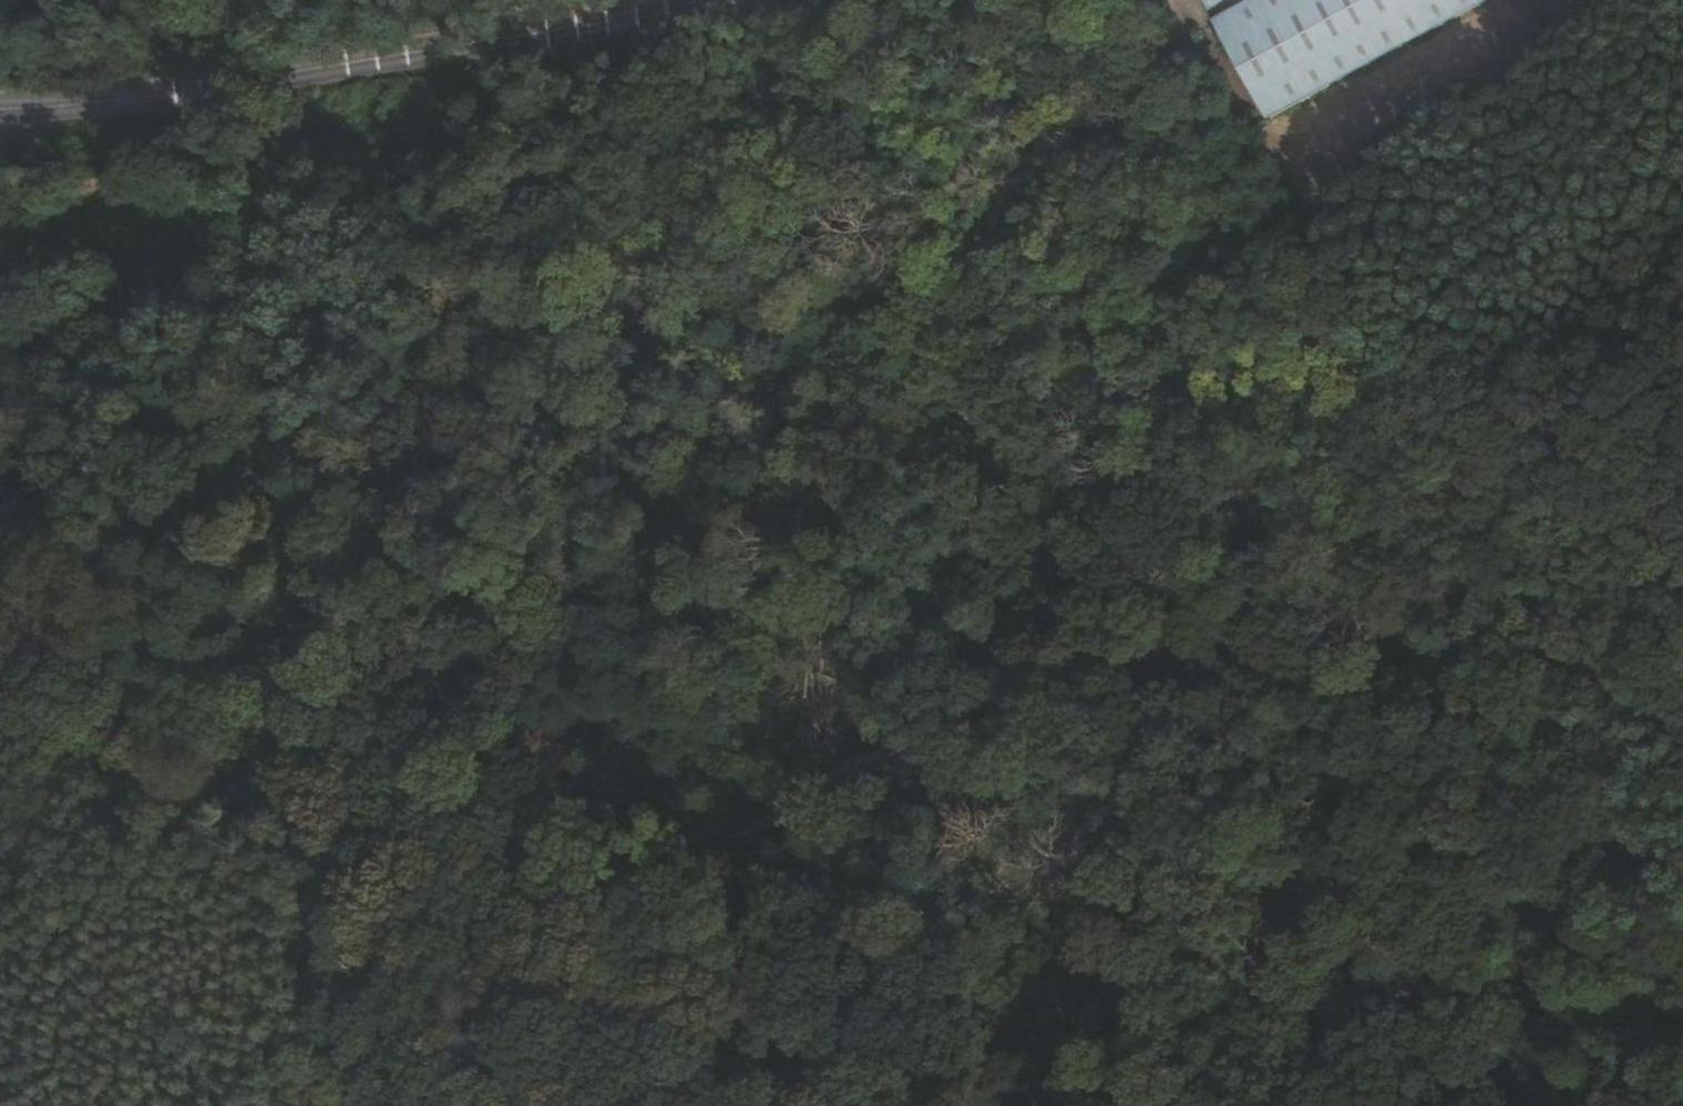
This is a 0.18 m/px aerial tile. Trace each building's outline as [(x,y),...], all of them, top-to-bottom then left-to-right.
[(1202,12),(1224,0),(1195,0),(1202,12)] [(1209,23),(1264,121),(1472,0),(1250,0),(1209,23)]
